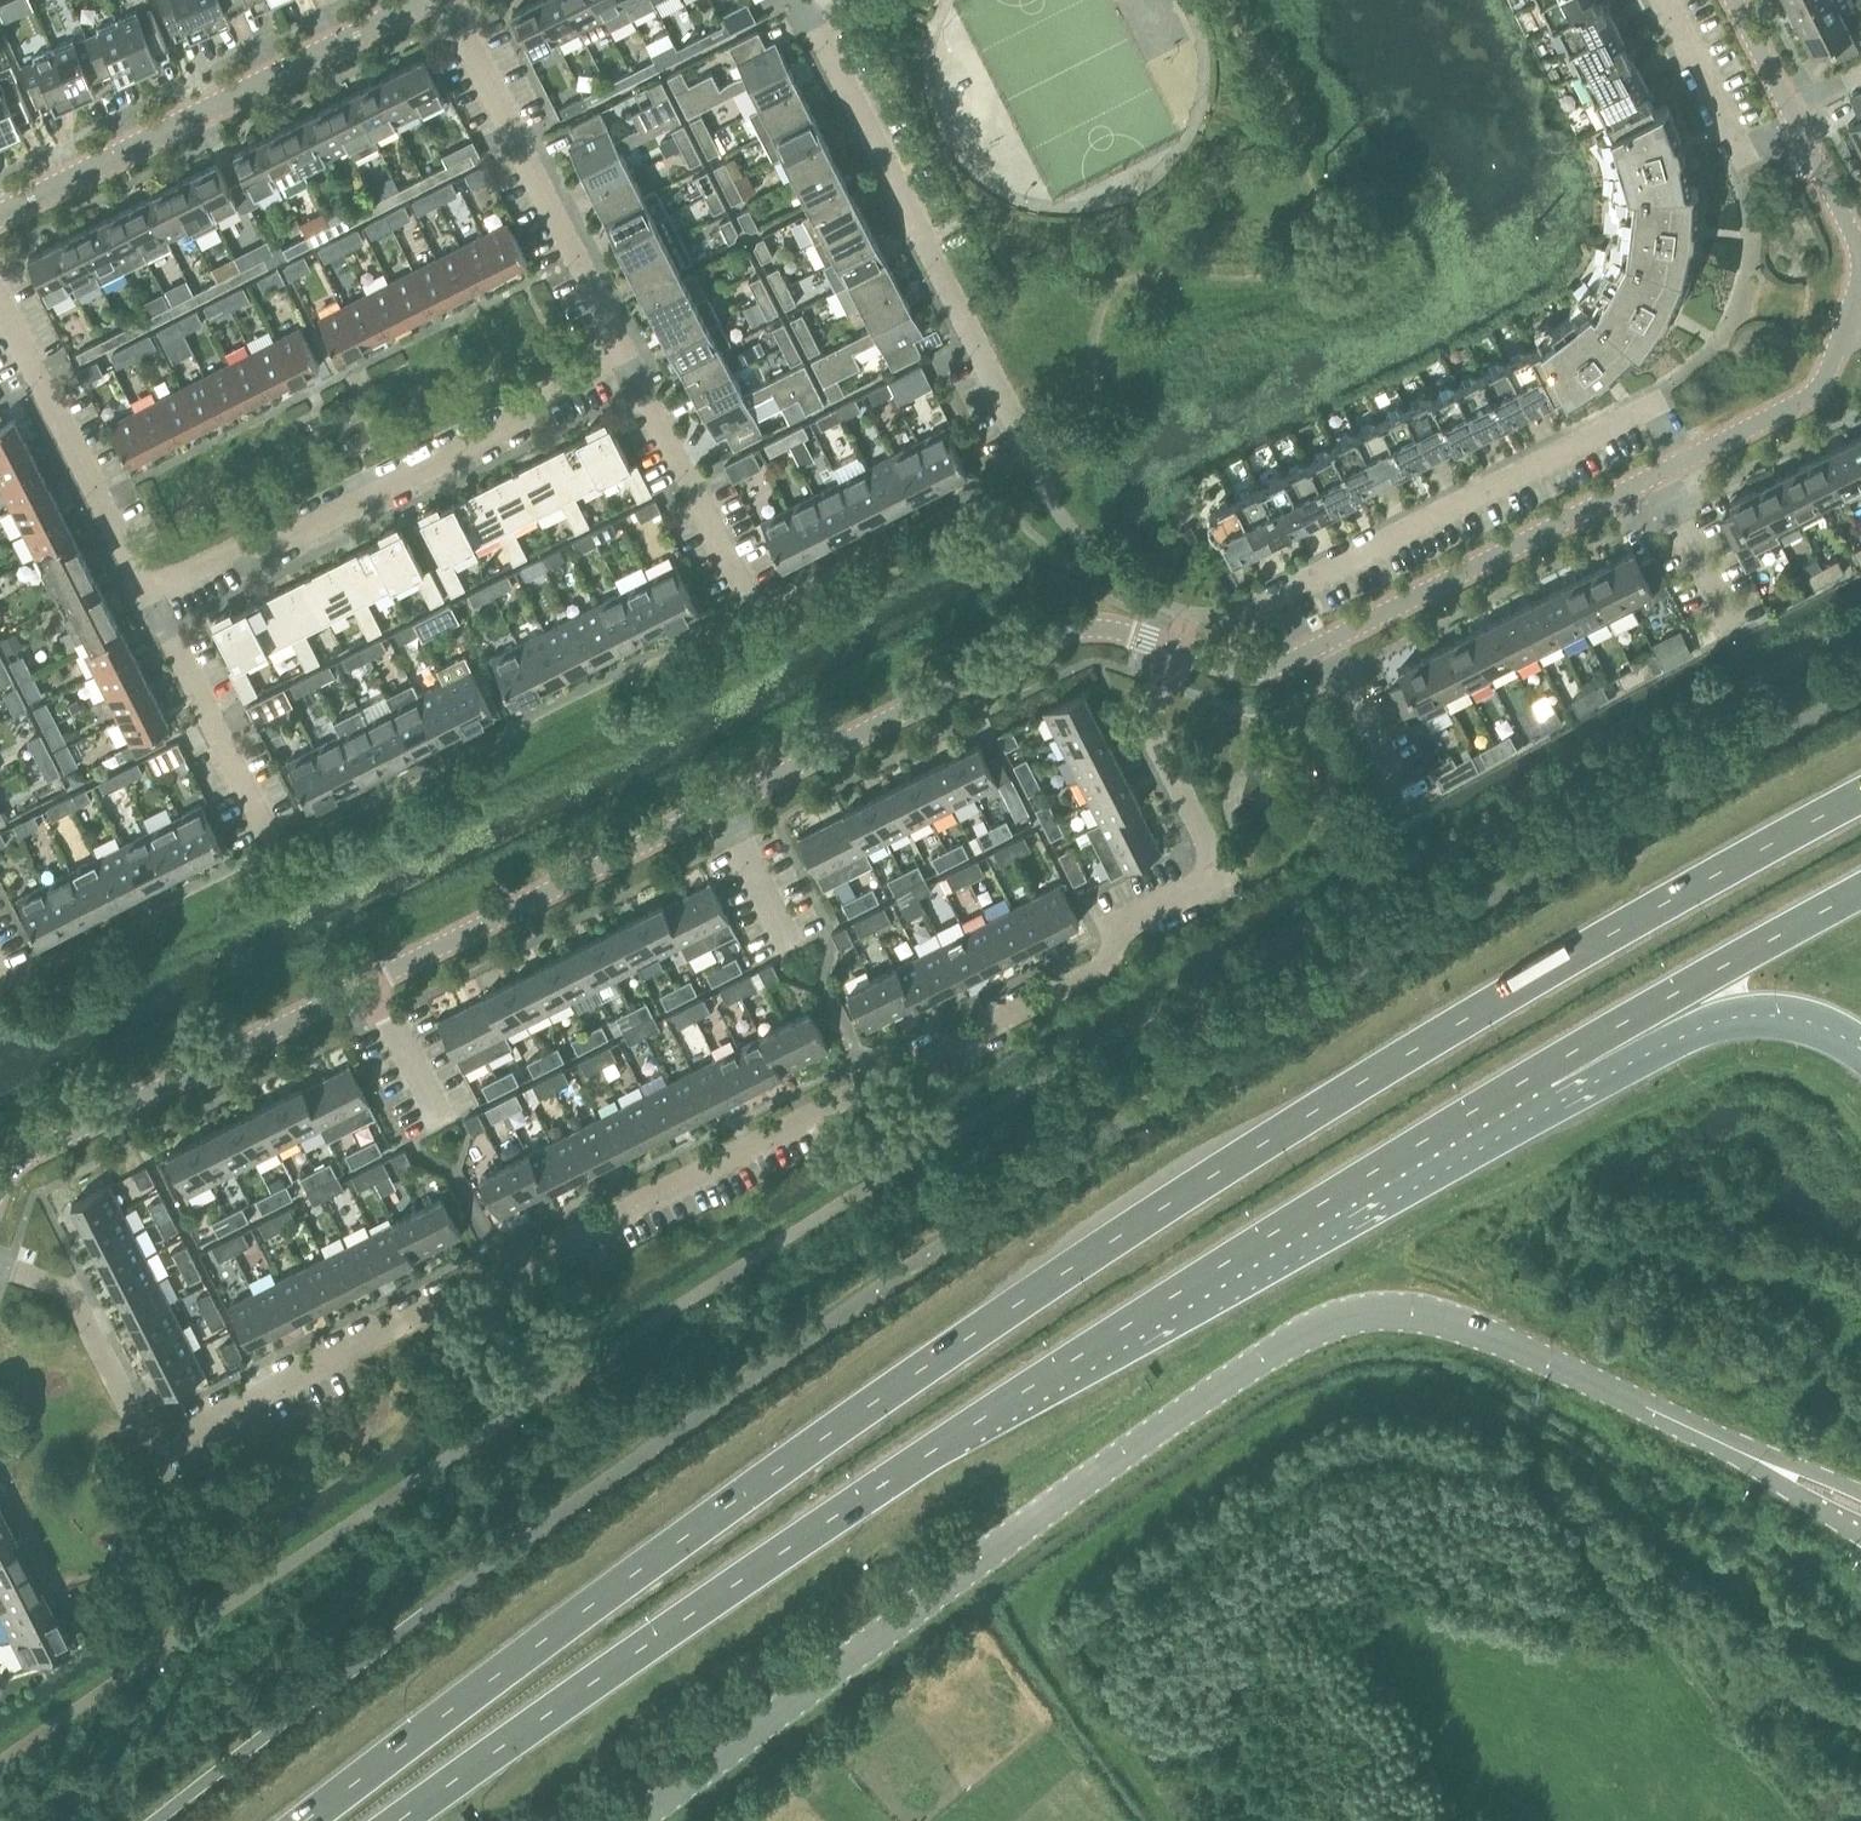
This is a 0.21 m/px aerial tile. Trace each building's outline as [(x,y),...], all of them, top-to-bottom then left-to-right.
[(19,12),(32,6),(30,0),(14,0),(19,12)] [(200,0),(161,0),(177,37),(189,31),(191,36),(212,27),(200,0)] [(238,0),(200,0),(212,27),(232,18),(230,14),(242,8),(238,0)] [(242,8),(253,3),(255,8),(274,0),(238,0),(242,8)] [(537,1),(558,42),(580,31),(566,0),(538,0),(537,1)] [(580,31),(586,42),(610,30),(595,0),(566,0),(580,31)] [(605,19),(610,30),(634,18),(628,7),(624,0),(595,0),(605,19)] [(628,7),(634,18),(657,6),(655,3),(653,0),(624,0),(628,7)] [(1543,3),(1540,10),(1544,17),(1552,20),(1554,25),(1559,23),(1598,2),(1597,0),(1541,0),(1543,3)] [(1617,23),(1609,7),(1607,9),(1602,0),(1601,0),(1598,2),(1559,23),(1561,27),(1558,35),(1561,42),(1569,44),(1571,47),(1617,23)] [(1790,7),(1802,31),(1841,11),(1855,4),(1853,0),(1804,0),(1790,7)] [(558,42),(537,1),(513,13),(534,54),(558,42)] [(720,16),(725,25),(729,34),(757,20),(748,2),(720,16)] [(117,19),(140,71),(161,62),(159,58),(171,52),(151,8),(138,14),(137,10),(117,19)] [(1841,11),(1802,31),(1814,54),(1825,48),(1832,62),(1859,48),(1854,37),(1841,11)] [(140,71),(117,19),(97,27),(99,31),(87,37),(107,81),(118,76),(120,80),(140,71)] [(1617,23),(1571,47),(1572,49),(1569,57),(1573,64),(1581,67),(1583,72),(1627,49),(1623,40),(1625,39),(1617,23)] [(701,36),(706,46),(729,34),(725,25),(701,36)] [(723,86),(721,88),(713,72),(690,84),(682,69),(669,76),(689,116),(750,85),(749,84),(789,64),(776,40),(767,45),(759,30),(729,45),(745,76),(738,77),(733,79),(728,82),(723,86)] [(678,48),(683,57),(706,46),(701,36),(678,48)] [(107,81),(87,37),(75,42),(73,38),(53,47),(77,100),(97,91),(95,86),(107,81)] [(683,57),(678,48),(675,41),(651,53),(655,60),(659,69),(683,57)] [(77,100),(53,47),(34,56),(36,60),(23,65),(42,109),(54,104),(56,109),(77,100)] [(1627,49),(1583,72),(1586,76),(1583,84),(1586,91),(1594,94),(1596,96),(1642,73),(1634,57),(1632,58),(1627,49)] [(399,70),(420,112),(445,100),(424,58),(399,70)] [(659,69),(655,60),(631,72),(636,81),(659,69)] [(4,140),(24,132),(22,127),(35,121),(16,79),(18,78),(11,63),(0,68),(0,131),(4,140)] [(761,108),(800,88),(789,64),(749,84),(750,85),(761,108)] [(376,82),(397,124),(420,112),(399,70),(376,82)] [(636,81),(631,72),(608,84),(613,93),(636,81)] [(1642,73),(1596,96),(1597,99),(1594,107),(1598,114),(1606,116),(1608,121),(1653,99),(1648,90),(1650,88),(1642,73)] [(632,113),(640,128),(634,130),(631,131),(626,134),(621,137),(616,141),(601,110),(571,126),(579,140),(569,145),(581,169),(621,149),(621,150),(682,119),(662,79),(648,86),(655,101),(632,113)] [(353,94),(374,135),(397,124),(376,82),(353,94)] [(585,95),(589,105),(613,93),(608,84),(585,95)] [(800,88),(761,108),(750,113),(762,136),(773,131),(812,111),(800,88)] [(1850,98),(1860,118),(1849,124),(1860,147),(1860,93),(1850,98)] [(350,147),(356,158),(379,146),(374,135),(353,94),(329,106),(350,147)] [(589,105),(585,95),(561,107),(566,116),(589,105)] [(1653,99),(1608,121),(1612,130),(1604,135),(1604,136),(1598,139),(1606,151),(1611,150),(1618,176),(1614,177),(1612,192),(1616,207),(1621,208),(1618,234),(1613,233),(1605,247),(1604,262),(1608,264),(1595,287),(1591,285),(1578,295),(1571,308),(1574,312),(1553,328),(1550,325),(1536,329),(1539,336),(1538,336),(1542,345),(1531,351),(1553,395),(1564,389),(1570,400),(1607,376),(1638,347),(1643,352),(1670,314),(1688,274),(1697,230),(1698,185),(1691,185),(1683,144),(1667,103),(1657,108),(1653,99)] [(306,117),(327,159),(350,147),(329,106),(306,117)] [(785,154),(824,134),(812,111),(773,131),(762,136),(774,160),(785,154)] [(700,139),(712,133),(702,114),(691,120),(700,139)] [(283,129),(304,171),(327,159),(306,117),(283,129)] [(682,148),(694,142),(684,124),(673,130),(682,148)] [(283,129),(259,141),(280,182),(286,194),(291,194),(306,187),(309,182),(304,171),(283,129)] [(712,133),(700,139),(709,157),(721,151),(712,133)] [(824,134),(785,154),(796,178),(836,158),(824,134)] [(280,182),(259,141),(235,153),(247,176),(245,177),(245,178),(239,182),(251,207),(258,204),(260,199),(257,194),(280,182)] [(694,142),(682,148),(691,166),(703,160),(694,142)] [(593,193),(632,173),(621,150),(621,149),(581,169),(593,193)] [(447,165),(452,174),(475,162),(471,153),(447,165)] [(836,158),(796,178),(809,202),(811,201),(830,191),(835,201),(853,192),(836,158)] [(724,185),(735,179),(726,161),(714,167),(724,185)] [(218,162),(193,174),(214,216),(237,204),(240,209),(245,211),(251,207),(239,182),(232,185),(231,184),(229,185),(218,162)] [(424,177),(429,186),(452,174),(447,165),(424,177)] [(473,186),(492,176),(486,165),(467,175),(473,186)] [(706,195),(717,189),(708,170),(696,176),(706,195)] [(632,173),(593,193),(605,216),(644,196),(640,187),(632,173)] [(214,216),(193,174),(170,186),(191,228),(195,236),(219,224),(214,216)] [(401,189),(405,198),(429,186),(424,177),(401,189)] [(735,179),(724,185),(733,203),(744,197),(735,179)] [(434,191),(439,203),(457,194),(452,182),(434,191)] [(191,228),(170,186),(155,194),(147,198),(155,214),(169,239),(191,228)] [(377,200),(382,209),(405,198),(401,189),(377,200)] [(717,189),(706,195),(715,213),(726,207),(717,189)] [(644,196),(605,216),(617,239),(656,219),(669,213),(657,190),(644,196)] [(439,203),(434,191),(414,201),(420,212),(439,203)] [(830,191),(809,202),(814,212),(803,217),(815,241),(865,216),(853,192),(835,201),(830,191)] [(123,210),(143,252),(147,259),(172,247),(169,239),(155,214),(147,198),(123,210)] [(354,212),(359,221),(382,209),(377,200),(354,212)] [(386,215),(392,226),(411,217),(405,206),(386,215)] [(738,214),(746,229),(748,229),(750,229),(751,230),(753,230),(760,227),(750,208),(738,214)] [(122,263),(126,270),(147,259),(143,252),(123,210),(100,222),(122,263)] [(331,224),(335,233),(359,221),(354,212),(331,224)] [(629,263),(681,236),(676,227),(669,213),(656,219),(617,239),(629,263)] [(392,226),(386,215),(368,225),(373,236),(392,226)] [(865,216),(815,241),(827,264),(827,265),(877,239),(865,216)] [(738,233),(739,232),(732,217),(720,223),(730,242),(736,239),(737,237),(737,236),(738,235),(738,233)] [(122,263),(100,222),(77,233),(97,275),(101,283),(126,270),(122,263)] [(485,234),(504,272),(528,260),(509,222),(485,234)] [(307,236),(312,245),(335,233),(331,224),(307,236)] [(339,239),(345,250),(364,241),(358,229),(339,239)] [(54,245),(74,287),(73,287),(77,295),(101,283),(97,275),(77,233),(54,245)] [(504,272),(485,234),(462,246),(481,284),(504,272)] [(312,245),(307,236),(284,247),(288,256),(312,245)] [(681,236),(629,263),(641,287),(662,276),(667,286),(685,277),(680,267),(693,261),(681,236)] [(765,237),(758,240),(757,241),(757,243),(756,244),(756,245),(755,247),(762,262),(774,256),(765,237)] [(345,250),(339,239),(321,248),(327,260),(345,250)] [(837,289),(889,263),(877,239),(827,265),(827,264),(825,265),(837,289)] [(74,287),(54,245),(29,257),(50,299),(73,287),(74,287)] [(481,284),(462,246),(438,258),(457,296),(481,284)] [(743,249),(741,248),(735,252),(744,271),(756,265),(748,250),(746,250),(743,249)] [(241,269),(246,278),(270,266),(265,257),(241,269)] [(310,268),(305,257),(286,266),(292,277),(310,268)] [(457,296),(438,258),(414,270),(434,308),(457,296)] [(889,263),(837,289),(849,313),(862,306),(901,286),(889,263)] [(777,290),(789,284),(779,266),(768,272),(777,290)] [(246,278),(241,269),(218,281),(223,290),(246,278)] [(279,270),(260,280),(266,291),(285,281),(279,270)] [(434,308),(414,270),(391,282),(410,320),(434,308)] [(696,271),(685,277),(667,286),(662,276),(641,287),(658,321),(708,296),(696,271)] [(759,300),(771,294),(761,275),(750,281),(759,300)] [(195,293),(199,302),(223,290),(218,281),(195,293)] [(410,320),(391,282),(367,294),(386,332),(410,320)] [(789,284),(777,290),(786,308),(798,303),(789,284)] [(862,306),(873,328),(873,329),(913,309),(901,286),(862,306)] [(226,297),(231,308),(250,299),(244,288),(226,297)] [(199,302),(195,293),(171,304),(176,314),(199,302)] [(386,332),(367,294),(343,306),(363,344),(386,332)] [(771,294),(759,300),(768,318),(780,312),(771,294)] [(708,296),(658,321),(670,344),(720,319),(708,296)] [(231,308),(226,297),(206,307),(212,318),(231,308)] [(176,314),(171,304),(148,316),(153,325),(176,314)] [(363,344),(343,306),(320,318),(339,356),(363,344)] [(873,342),(878,338),(893,368),(923,353),(916,338),(925,334),(913,309),(873,329),(873,328),(812,359),(832,399),(846,392),(839,378),(862,366),(854,350),(857,350),(863,348),(868,345),(873,342)] [(178,321),(184,332),(203,323),(197,311),(178,321)] [(801,337),(812,331),(803,313),(791,319),(801,337)] [(153,325),(148,316),(125,328),(129,337),(153,325)] [(670,344),(682,368),(721,348),(732,343),(720,319),(670,344)] [(184,332),(178,321),(160,330),(165,342),(184,332)] [(783,346),(794,340),(785,322),(773,328),(783,346)] [(277,339),(296,378),(320,366),(301,327),(277,339)] [(101,340),(106,349),(129,337),(125,328),(101,340)] [(812,331),(801,337),(810,355),(821,349),(812,331)] [(131,345),(137,356),(156,346),(150,335),(131,345)] [(296,378),(277,339),(253,351),(273,390),(296,378)] [(106,349),(101,340),(78,352),(82,361),(106,349)] [(794,340),(783,346),(792,364),(803,358),(794,340)] [(753,344),(733,354),(738,365),(759,354),(753,344)] [(137,356),(131,345),(113,354),(119,365),(137,356)] [(694,391),(733,371),(721,348),(682,368),(694,391)] [(1508,363),(1532,410),(1548,402),(1546,399),(1553,395),(1531,351),(1528,353),(1520,350),(1513,354),(1511,362),(1508,363)] [(273,390),(253,351),(230,363),(249,402),(273,390)] [(78,371),(83,381),(84,382),(103,373),(97,362),(78,371)] [(1483,376),(1506,420),(1515,415),(1516,418),(1532,410),(1508,363),(1505,364),(1498,362),(1491,365),(1488,373),(1483,376)] [(249,402),(230,363),(206,375),(225,414),(249,402)] [(769,395),(774,391),(781,406),(799,397),(807,412),(826,402),(805,363),(744,393),(745,394),(705,414),(718,439),(727,434),(735,449),(765,433),(749,403),(752,403),(758,401),(764,398),(769,395)] [(922,365),(903,375),(908,386),(928,376),(922,365)] [(733,371),(694,391),(705,414),(745,394),(744,393),(733,371)] [(225,414),(206,375),(182,387),(202,426),(225,414)] [(1459,388),(1482,435),(1498,427),(1497,424),(1506,420),(1483,376),(1479,378),(1471,375),(1464,379),(1462,387),(1459,388)] [(894,393),(889,382),(869,392),(875,403),(894,393)] [(202,426),(182,387),(159,399),(178,438),(202,426)] [(1482,435),(1459,388),(1456,389),(1448,387),(1442,390),(1439,398),(1435,400),(1454,441),(1456,445),(1465,440),(1467,443),(1482,435)] [(1407,409),(1431,455),(1447,447),(1445,445),(1454,441),(1435,400),(1433,396),(1427,399),(1419,396),(1412,399),(1410,407),(1407,409)] [(178,438),(159,399),(135,411),(154,449),(178,438)] [(837,408),(842,419),(862,409),(856,399),(837,408)] [(1383,421),(1405,465),(1414,461),(1415,463),(1431,455),(1407,409),(1405,410),(1397,407),(1390,411),(1388,419),(1383,421)] [(842,419),(837,408),(818,418),(823,429),(842,419)] [(154,449),(135,411),(111,423),(131,461),(154,449)] [(28,445),(15,417),(5,422),(0,413),(0,458),(28,445)] [(579,440),(601,484),(624,472),(639,500),(653,493),(638,463),(632,466),(608,419),(587,429),(590,435),(579,440)] [(1358,434),(1381,480),(1397,472),(1396,470),(1405,465),(1383,421),(1378,424),(1370,421),(1363,424),(1361,432),(1358,434)] [(785,435),(791,445),(810,436),(804,425),(785,435)] [(919,442),(941,486),(959,477),(961,480),(974,474),(965,456),(961,458),(946,428),(919,442)] [(1381,480),(1358,434),(1355,435),(1348,432),(1341,435),(1338,444),(1333,446),(1335,451),(1356,490),(1364,485),(1366,488),(1381,480)] [(791,445),(785,435),(766,444),(771,455),(791,445)] [(1847,443),(1860,471),(1860,435),(1847,443)] [(601,484),(579,440),(548,456),(584,528),(591,525),(576,496),(601,484)] [(941,486),(919,442),(893,455),(915,499),(941,486)] [(1847,443),(1824,454),(1844,493),(1860,484),(1860,471),(1847,443)] [(0,458),(0,483),(2,487),(40,469),(28,445),(0,458)] [(1311,463),(1333,507),(1342,502),(1343,505),(1360,497),(1356,490),(1335,451),(1333,452),(1325,449),(1318,452),(1316,460),(1311,463)] [(763,467),(754,450),(726,465),(734,482),(763,467)] [(1844,493),(1824,454),(1801,466),(1820,505),(1821,505),(1844,493)] [(867,468),(890,512),(915,499),(893,455),(867,468)] [(584,528),(548,456),(516,472),(538,515),(562,503),(577,532),(584,528)] [(1333,507),(1311,463),(1306,465),(1298,462),(1291,466),(1289,474),(1286,475),(1310,522),(1326,514),(1324,511),(1333,507)] [(1824,511),(1821,505),(1820,505),(1801,466),(1778,478),(1797,517),(1798,516),(1801,523),(1824,511)] [(890,512),(867,468),(841,481),(863,525),(890,512)] [(14,511),(52,492),(40,469),(2,487),(14,511)] [(538,515),(516,472),(485,488),(521,560),(528,556),(514,528),(538,515)] [(1310,522),(1286,475),(1284,476),(1276,474),(1269,477),(1266,485),(1261,488),(1284,532),(1293,527),(1294,530),(1310,522)] [(1778,478),(1754,490),(1774,529),(1777,535),(1801,523),(1798,516),(1797,517),(1778,478)] [(815,494),(837,539),(863,525),(841,481),(815,494)] [(1284,532),(1261,488),(1257,490),(1249,487),(1242,491),(1239,499),(1237,500),(1260,547),(1276,539),(1275,536),(1284,532)] [(521,560),(485,488),(453,504),(475,547),(500,535),(514,563),(521,560)] [(1780,539),(1777,535),(1774,529),(1754,490),(1730,502),(1736,513),(1722,520),(1736,547),(1750,540),(1756,551),(1780,539)] [(52,492),(14,511),(26,534),(64,516),(52,492)] [(837,539),(815,494),(789,508),(811,552),(837,539)] [(1260,547),(1237,500),(1234,501),(1226,499),(1220,502),(1217,510),(1212,513),(1213,516),(1210,517),(1209,519),(1209,521),(1210,523),(1210,525),(1211,527),(1211,529),(1212,530),(1213,532),(1215,533),(1218,536),(1219,536),(1222,535),(1234,557),(1243,552),(1245,555),(1260,547)] [(642,521),(662,511),(656,500),(637,510),(642,521)] [(475,547),(453,504),(442,510),(439,504),(419,514),(443,562),(437,565),(452,595),(466,588),(452,559),(475,547)] [(811,552),(789,508),(762,521),(777,551),(773,553),(783,571),(795,565),(793,561),(811,552)] [(38,558),(76,540),(64,516),(26,534),(38,558)] [(593,532),(598,543),(618,533),(612,522),(593,532)] [(371,545),(393,589),(417,577),(432,605),(445,598),(430,568),(424,571),(400,524),(380,534),(383,540),(371,545)] [(598,543),(593,532),(574,542),(579,552),(598,543)] [(50,582),(89,564),(76,540),(38,558),(50,582)] [(393,589),(371,545),(340,561),(376,633),(383,630),(369,601),(393,589)] [(541,558),(546,569),(566,559),(560,548),(541,558)] [(1610,563),(1630,601),(1667,582),(1653,555),(1640,562),(1634,551),(1610,563)] [(546,569),(541,558),(522,568),(527,579),(546,569)] [(1823,567),(1830,580),(1845,572),(1838,559),(1823,567)] [(376,633),(340,561),(309,577),(331,621),(355,608),(369,637),(376,633)] [(1630,601),(1610,563),(1586,575),(1609,620),(1619,639),(1643,626),(1633,608),(1630,601)] [(89,564),(50,582),(62,606),(101,588),(89,564)] [(649,578),(672,622),(690,613),(692,617),(705,611),(695,592),(691,594),(676,565),(649,578)] [(1830,580),(1823,567),(1808,575),(1815,588),(1830,580)] [(489,584),(495,595),(514,585),(509,574),(489,584)] [(1609,620),(1586,575),(1563,587),(1586,632),(1609,620)] [(331,621),(309,577),(277,593),(313,665),(321,661),(306,633),(331,621)] [(623,591),(646,636),(672,622),(649,578),(623,591)] [(495,595),(489,584),(470,594),(475,605),(495,595)] [(1563,587),(1539,599),(1563,643),(1586,632),(1563,587)] [(74,630),(113,611),(101,588),(62,606),(74,630)] [(646,636),(623,591),(597,605),(620,649),(646,636)] [(313,665),(277,593),(246,609),(268,653),(293,640),(307,668),(313,665)] [(1563,643),(1539,599),(1517,610),(1540,655),(1563,643)] [(451,604),(414,622),(420,633),(423,639),(460,620),(451,604)] [(597,605),(571,618),(594,662),(620,649),(597,605)] [(268,653),(246,609),(235,615),(232,609),(211,619),(236,667),(229,670),(245,700),(259,693),(244,665),(268,653)] [(1540,655),(1517,610),(1493,622),(1517,667),(1540,655)] [(86,653),(125,635),(113,611),(74,630),(86,653)] [(545,631),(568,675),(594,662),(571,618),(545,631)] [(420,633),(414,622),(395,632),(401,643),(420,633)] [(1469,634),(1493,680),(1516,667),(1517,667),(1493,622),(1469,634)] [(568,675),(545,631),(519,644),(542,688),(568,675)] [(1653,645),(1665,667),(1691,653),(1679,632),(1653,645)] [(1446,646),(1466,684),(1470,691),(1493,680),(1469,634),(1446,646)] [(125,635),(86,653),(98,677),(137,659),(125,635)] [(363,648),(368,659),(387,649),(382,639),(363,648)] [(519,644),(492,658),(507,687),(504,689),(513,708),(526,701),(524,697),(542,688),(519,644)] [(1466,684),(1446,646),(1423,657),(1443,696),(1466,684)] [(368,659),(363,648),(343,658),(349,669),(368,659)] [(466,655),(438,669),(467,726),(485,717),(487,720),(500,714),(491,696),(487,698),(466,655)] [(23,683),(34,678),(23,656),(12,661),(23,683)] [(1448,707),(1443,696),(1423,657),(1399,669),(1405,681),(1391,688),(1405,715),(1419,708),(1424,719),(1448,707)] [(0,660),(0,683),(1,685),(12,679),(2,659),(0,660)] [(110,701),(149,683),(137,659),(98,677),(110,701)] [(1634,666),(1641,680),(1655,672),(1648,659),(1634,666)] [(311,675),(316,685),(336,676),(330,665),(311,675)] [(1641,680),(1634,666),(1618,675),(1625,688),(1641,680)] [(419,695),(441,739),(467,726),(438,669),(413,682),(415,684),(414,684),(419,695)] [(316,685),(311,675),(291,685),(297,695),(316,685)] [(34,678),(23,683),(31,699),(42,693),(34,678)] [(149,683),(110,701),(122,725),(161,707),(149,683)] [(1588,691),(1595,704),(1609,697),(1602,683),(1588,691)] [(441,739),(419,695),(414,684),(387,698),(392,708),(393,708),(415,752),(441,739)] [(15,713),(26,707),(17,688),(6,694),(15,713)] [(1056,733),(1095,713),(1084,691),(1045,711),(1056,733)] [(1595,704),(1588,691),(1572,700),(1579,713),(1595,704)] [(285,709),(276,692),(248,707),(256,724),(285,709)] [(47,731),(58,725),(47,703),(35,708),(47,731)] [(161,707),(122,725),(137,754),(165,740),(160,729),(170,724),(161,707)] [(419,760),(392,708),(367,721),(393,774),(419,760)] [(367,721),(360,709),(335,721),(341,734),(368,787),(393,774),(367,721)] [(1542,717),(1549,730),(1563,722),(1556,709),(1542,717)] [(1067,755),(1106,735),(1095,713),(1056,733),(1067,755)] [(1549,730),(1542,717),(1526,726),(1533,739),(1549,730)] [(58,725),(47,731),(54,746),(66,740),(58,725)] [(1012,728),(999,735),(1006,750),(1020,743),(1012,728)] [(368,787),(341,734),(315,747),(337,791),(342,800),(368,787)] [(1496,742),(1503,755),(1518,748),(1511,734),(1496,742)] [(39,760),(50,754),(41,735),(29,740),(39,760)] [(1106,735),(1067,755),(1078,777),(1117,757),(1106,735)] [(164,762),(184,753),(178,742),(159,752),(164,762)] [(1503,755),(1496,742),(1480,751),(1487,764),(1503,755)] [(57,750),(66,769),(77,763),(68,744),(57,750)] [(957,756),(977,795),(999,784),(979,744),(957,756)] [(337,791),(315,747),(288,761),(303,791),(299,793),(308,811),(321,805),(319,801),(337,791)] [(1431,767),(1435,775),(1443,789),(1480,769),(1469,747),(1431,767)] [(50,754),(39,760),(48,778),(60,772),(50,754)] [(935,767),(955,806),(977,795),(957,756),(935,767)] [(1089,799),(1129,779),(1117,757),(1078,777),(1089,799)] [(1021,779),(1034,772),(1027,758),(1014,765),(1021,779)] [(119,772),(124,783),(144,773),(138,762),(119,772)] [(913,778),(933,817),(955,806),(935,767),(913,778)] [(124,783),(119,772),(100,782),(105,792),(124,783)] [(1034,772),(1021,779),(1029,795),(1043,788),(1034,772)] [(891,789),(911,828),(933,817),(913,778),(891,789)] [(1089,799),(1100,821),(1102,824),(1138,805),(1141,804),(1129,779),(1089,799)] [(67,798),(72,809),(92,799),(86,788),(67,798)] [(869,800),(889,839),(911,828),(891,789),(869,800)] [(72,809),(67,798),(48,808),(53,819),(72,809)] [(889,839),(869,800),(844,812),(846,815),(865,852),(867,851),(889,839)] [(1043,823),(1056,816),(1049,802),(1036,809),(1043,823)] [(175,818),(197,862),(216,853),(218,857),(230,851),(221,832),(217,834),(202,805),(175,818)] [(1099,853),(1150,827),(1138,805),(1102,824),(1100,821),(1087,828),(1099,853)] [(35,814),(15,824),(21,835),(40,825),(35,814)] [(824,826),(849,877),(874,864),(867,851),(865,852),(846,815),(824,826)] [(1056,816),(1043,823),(1051,839),(1065,832),(1056,816)] [(197,862),(175,818),(149,831),(171,875),(197,862)] [(993,826),(1000,840),(1014,833),(1007,819),(993,826)] [(849,877),(824,826),(801,837),(800,835),(798,836),(825,889),(849,877)] [(1000,840),(993,826),(976,835),(983,848),(1000,840)] [(1150,827),(1099,853),(1112,877),(1165,851),(1163,848),(1161,849),(1150,827)] [(123,844),(145,889),(171,875),(149,831),(123,844)] [(1011,844),(1017,857),(1032,850),(1025,836),(1011,844)] [(949,848),(956,862),(967,856),(960,843),(949,848)] [(97,858),(119,902),(145,889),(123,844),(97,858)] [(1017,857),(1011,844),(994,852),(1001,865),(1017,857)] [(1067,869),(1080,862),(1072,847),(1059,854),(1067,869)] [(956,862),(949,848),(930,858),(936,872),(956,862)] [(71,871),(93,915),(119,902),(97,858),(71,871)] [(963,867),(970,881),(985,873),(978,860),(963,867)] [(1080,862),(1067,869),(1074,885),(1088,878),(1080,862)] [(912,885),(926,878),(919,864),(905,871),(912,885)] [(970,881),(963,867),(947,875),(954,889),(970,881)] [(45,884),(68,928),(93,915),(71,871),(45,884)] [(895,894),(912,885),(905,871),(888,880),(895,894)] [(926,878),(912,885),(919,898),(932,891),(926,878)] [(687,896),(712,946),(737,933),(710,881),(708,882),(709,884),(687,896)] [(68,928),(45,884),(18,897),(33,927),(29,929),(38,948),(51,941),(49,937),(68,928)] [(912,885),(895,894),(902,907),(919,898),(912,885)] [(1037,897),(1056,934),(1080,922),(1061,885),(1037,897)] [(858,894),(865,908),(880,900),(873,887),(858,894)] [(865,908),(858,894),(843,902),(850,916),(865,908)] [(712,946),(687,896),(665,907),(683,944),(681,945),(688,958),(712,946)] [(1056,934),(1037,897),(1014,909),(1033,946),(1056,934)] [(659,956),(681,945),(683,944),(665,907),(664,904),(639,916),(659,956)] [(869,915),(876,929),(892,920),(885,907),(869,915)] [(1033,946),(1014,909),(990,921),(1009,958),(1033,946)] [(876,929),(869,915),(854,922),(861,936),(876,929)] [(618,927),(637,967),(659,956),(639,916),(618,927)] [(1009,958),(990,921),(967,933),(986,970),(1009,958)] [(832,933),(840,949),(854,942),(846,926),(832,933)] [(596,938),(616,978),(637,967),(618,927),(596,938)] [(986,970),(967,933),(943,944),(962,982),(986,970)] [(574,949),(594,989),(616,978),(596,938),(574,949)] [(962,982),(943,944),(919,956),(938,994),(962,982)] [(552,960),(572,1000),(594,989),(574,949),(552,960)] [(721,964),(728,977),(744,969),(737,956),(721,964)] [(938,994),(919,956),(896,968),(915,1006),(938,994)] [(531,972),(550,1011),(572,1000),(552,960),(531,972)] [(773,963),(759,970),(767,986),(780,979),(773,963)] [(728,977),(721,964),(706,971),(713,985),(728,977)] [(915,1006),(896,968),(872,980),(891,1018),(915,1006)] [(509,983),(528,1022),(550,1011),(531,972),(509,983)] [(736,982),(743,995),(758,988),(751,974),(736,982)] [(675,987),(682,1001),(697,993),(690,979),(675,987)] [(891,1018),(872,980),(849,992),(868,1030),(891,1018)] [(743,995),(736,982),(720,990),(727,1003),(743,995)] [(528,1022),(509,983),(484,995),(485,998),(504,1034),(507,1033),(528,1022)] [(682,1001),(675,987),(659,995),(666,1008),(682,1001)] [(463,1009),(489,1059),(513,1046),(507,1033),(504,1034),(485,998),(463,1009)] [(689,1006),(696,1019),(711,1012),(704,998),(689,1006)] [(632,1009),(639,1022),(655,1014),(648,1001),(632,1009)] [(696,1019),(689,1006),(674,1013),(681,1027),(696,1019)] [(489,1059),(463,1009),(441,1020),(440,1017),(438,1019),(464,1071),(489,1059)] [(624,1030),(639,1022),(632,1009),(617,1016),(624,1030)] [(787,1023),(806,1061),(830,1049),(811,1011),(787,1023)] [(639,1022),(645,1036),(662,1028),(655,1014),(639,1022)] [(588,1031),(595,1045),(614,1035),(607,1022),(588,1031)] [(639,1022),(624,1030),(631,1043),(645,1036),(639,1022)] [(806,1061),(787,1023),(763,1035),(783,1073),(806,1061)] [(595,1045),(588,1031),(576,1037),(583,1051),(595,1045)] [(783,1073),(763,1035),(740,1047),(759,1085),(783,1073)] [(544,1053),(551,1067),(567,1059),(560,1045),(544,1053)] [(595,1053),(602,1067),(617,1059),(610,1045),(595,1053)] [(759,1085),(740,1047),(716,1059),(735,1097),(759,1085)] [(551,1067),(544,1053),(529,1061),(536,1074),(551,1067)] [(602,1067),(595,1053),(580,1061),(587,1075),(602,1067)] [(735,1097),(716,1059),(693,1071),(712,1108),(735,1097)] [(327,1078),(352,1128),(377,1116),(350,1063),(348,1064),(349,1067),(327,1078)] [(498,1077),(505,1090),(520,1083),(513,1069),(498,1077)] [(548,1077),(555,1091),(571,1083),(564,1069),(548,1077)] [(712,1108),(693,1071),(669,1083),(688,1120),(712,1108)] [(505,1090),(498,1077),(483,1085),(489,1098),(505,1090)] [(555,1091),(548,1077),(533,1085),(540,1098),(555,1091)] [(352,1128),(327,1078),(305,1089),(323,1126),(321,1127),(328,1141),(352,1128)] [(688,1120),(669,1083),(646,1095),(665,1132),(688,1120)] [(279,1099),(299,1138),(321,1127),(323,1126),(305,1089),(303,1087),(279,1099)] [(501,1101),(508,1114),(524,1106),(517,1093),(501,1101)] [(665,1132),(646,1095),(622,1107),(641,1144),(665,1132)] [(299,1138),(279,1099),(257,1110),(277,1150),(299,1138)] [(508,1114),(501,1101),(486,1108),(493,1122),(508,1114)] [(641,1144),(622,1107),(599,1118),(618,1156),(641,1144)] [(235,1121),(255,1161),(277,1150),(257,1110),(235,1121)] [(465,1119),(473,1134),(486,1128),(478,1112),(465,1119)] [(618,1156),(599,1118),(575,1130),(594,1168),(618,1156)] [(255,1161),(235,1121),(213,1132),(233,1172),(255,1161)] [(594,1168),(575,1130),(551,1142),(571,1180),(594,1168)] [(191,1144),(211,1183),(233,1172),(213,1132),(191,1144)] [(361,1146),(368,1160),(384,1152),(377,1138),(361,1146)] [(571,1180),(551,1142),(528,1154),(547,1192),(571,1180)] [(211,1183),(191,1144),(169,1155),(189,1194),(211,1183)] [(368,1160),(361,1146),(346,1154),(353,1167),(368,1160)] [(405,1149),(391,1156),(399,1172),(413,1165),(405,1149)] [(547,1192),(528,1154),(504,1166),(523,1204),(547,1192)] [(368,1168),(375,1181),(390,1174),(383,1160),(368,1168)] [(321,1183),(338,1175),(331,1162),(315,1170),(321,1183)] [(141,1188),(154,1181),(147,1166),(133,1172),(141,1188)] [(523,1204),(504,1166),(481,1178),(500,1216),(523,1204)] [(375,1181),(368,1168),(353,1176),(359,1189),(375,1181)] [(307,1191),(321,1183),(315,1170),(300,1177),(307,1191)] [(338,1175),(321,1183),(328,1196),(344,1188),(338,1175)] [(271,1192),(277,1206),(297,1196),(290,1182),(271,1192)] [(321,1183),(307,1191),(314,1204),(328,1196),(321,1183)] [(84,1227),(122,1208),(110,1184),(72,1203),(84,1227)] [(277,1206),(271,1192),(259,1198),(266,1211),(277,1206)] [(419,1209),(438,1247),(462,1235),(443,1197),(419,1209)] [(157,1220),(171,1213),(163,1198),(150,1205),(157,1220)] [(227,1214),(233,1228),(250,1220),(243,1206),(227,1214)] [(274,1215),(281,1229),(297,1221),(290,1207),(274,1215)] [(96,1251),(134,1232),(122,1208),(84,1227),(96,1251)] [(438,1247),(419,1209),(395,1221),(415,1259),(438,1247)] [(171,1213),(157,1220),(165,1236),(179,1229),(171,1213)] [(233,1228),(227,1214),(212,1222),(219,1235),(233,1228)] [(281,1229),(274,1215),(259,1223),(266,1237),(281,1229)] [(415,1259),(395,1221),(372,1233),(391,1271),(415,1259)] [(227,1239),(234,1253),(250,1245),(243,1231),(227,1239)] [(134,1232),(96,1251),(108,1274),(146,1255),(134,1232)] [(391,1271),(372,1233),(348,1245),(367,1283),(391,1271)] [(234,1253),(227,1239),(212,1247),(219,1260),(234,1253)] [(181,1267),(195,1260),(187,1245),(173,1252),(181,1267)] [(367,1283),(348,1245),(325,1257),(344,1294),(367,1283)] [(120,1298),(158,1279),(146,1255),(108,1274),(120,1298)] [(344,1294),(325,1257),(301,1269),(320,1306),(344,1294)] [(195,1260),(181,1267),(189,1282),(202,1275),(195,1260)] [(320,1306),(301,1269),(277,1281),(296,1318),(320,1306)] [(158,1279),(120,1298),(132,1322),(170,1303),(158,1279)] [(296,1318),(277,1281),(254,1293),(273,1330),(296,1318)] [(205,1314),(219,1308),(211,1292),(197,1298),(205,1314)] [(273,1330),(254,1293),(230,1305),(249,1342),(273,1330)] [(144,1345),(181,1326),(170,1303),(132,1322),(144,1345)] [(219,1308),(205,1314),(213,1329),(226,1322),(219,1308)] [(181,1326),(144,1345),(156,1369),(193,1350),(181,1326)] [(243,1355),(235,1339),(221,1346),(229,1362),(243,1355)] [(193,1350),(156,1369),(168,1393),(205,1374),(193,1350)] [(0,1511),(0,1544),(14,1537),(1,1511),(0,1511)] [(34,1560),(21,1534),(14,1537),(0,1544),(0,1577),(34,1560)] [(40,1589),(47,1586),(34,1560),(0,1577),(0,1610),(40,1589)] [(0,1610),(0,1619),(9,1637),(54,1615),(40,1589),(0,1610)] [(54,1615),(9,1637),(23,1665),(53,1649),(55,1653),(73,1644),(67,1631),(63,1633),(54,1615)]
